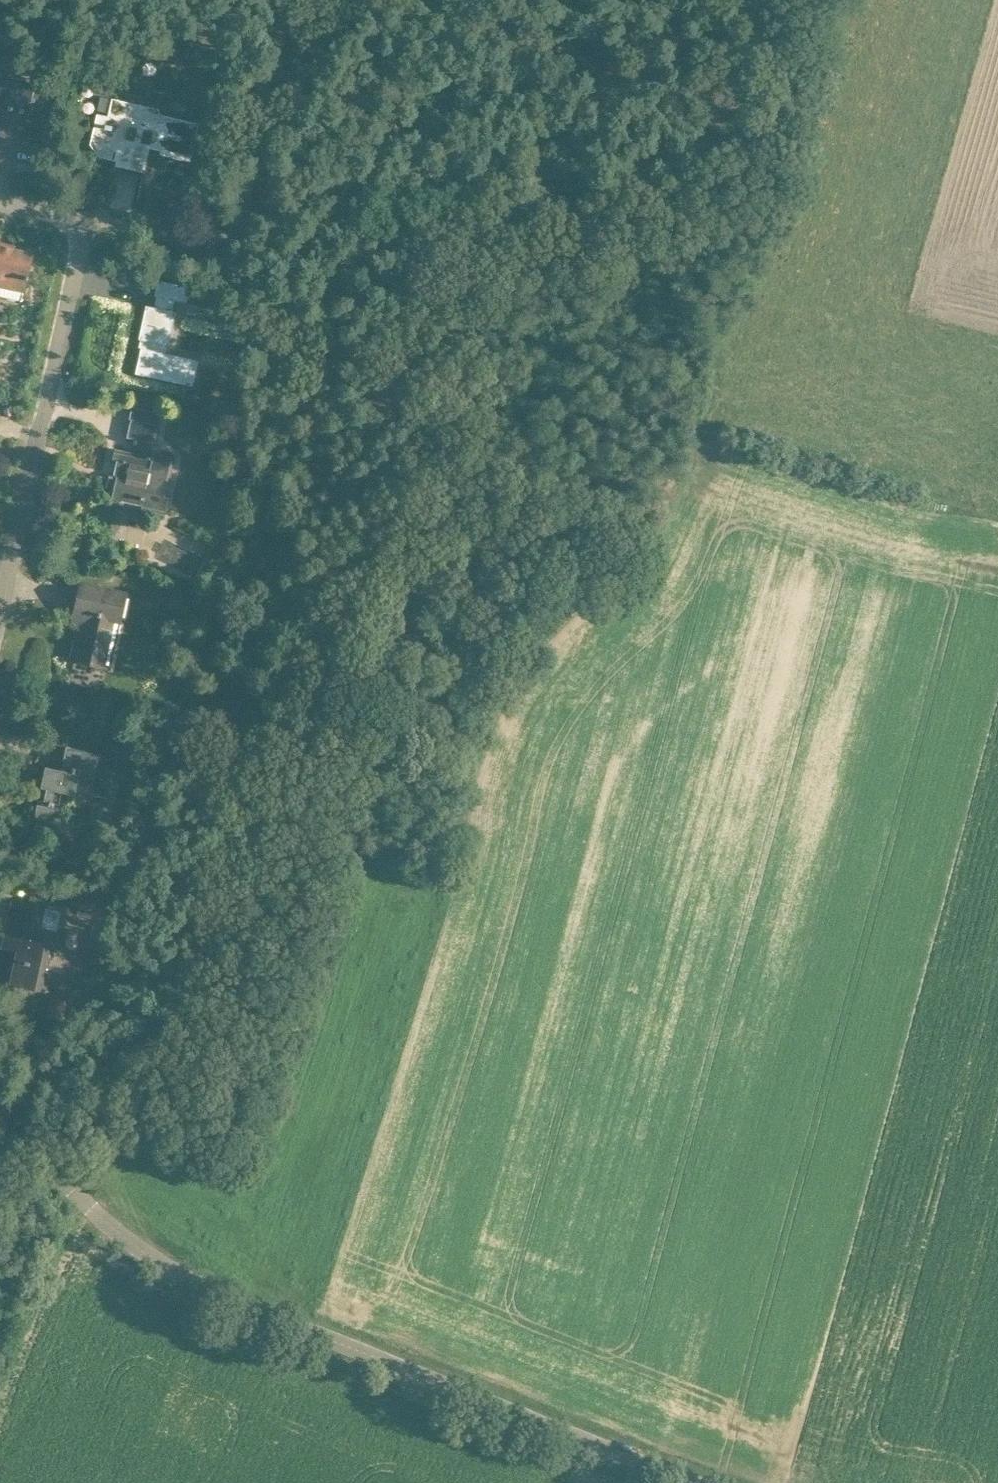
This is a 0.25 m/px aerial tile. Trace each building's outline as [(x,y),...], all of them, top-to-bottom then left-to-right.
[(30,107),(35,84),(0,76),(0,127),(1,122),(26,127),(30,107)] [(108,117),(100,115),(97,114),(90,145),(118,152),(115,166),(144,173),(152,137),(163,140),(159,155),(190,162),(199,124),(161,115),(158,109),(112,99),(108,117)] [(21,301),(32,253),(0,246),(0,297),(21,301)] [(174,300),(186,303),(189,287),(158,280),(154,296),(156,297),(154,308),(146,306),(139,340),(144,341),(142,349),(141,348),(135,374),(193,387),(198,361),(167,354),(176,312),(172,312),(174,300)] [(162,413),(151,411),(132,406),(129,420),(131,420),(127,439),(137,441),(134,453),(114,449),(112,461),(116,462),(114,474),(109,473),(108,478),(112,479),(107,503),(122,506),(123,502),(139,505),(137,513),(155,517),(156,514),(165,516),(169,495),(164,493),(166,485),(169,485),(175,458),(151,452),(153,443),(156,444),(162,413)] [(80,625),(72,660),(97,666),(100,654),(110,656),(118,621),(120,621),(126,594),(100,589),(81,585),(75,612),(83,613),(80,625)] [(167,608),(186,615),(192,597),(173,590),(167,608)] [(75,792),(108,799),(119,745),(69,735),(61,770),(45,767),(41,785),(47,786),(44,801),(38,800),(34,820),(60,825),(64,806),(59,805),(62,794),(74,797),(75,792)] [(82,840),(59,835),(56,852),(79,856),(82,840)] [(80,896),(76,916),(91,918),(95,899),(80,896)] [(12,983),(40,989),(44,990),(61,911),(14,901),(6,937),(21,940),(12,983)] [(49,1015),(48,1017),(64,1020),(66,1010),(68,1001),(52,998),(49,1015)]
